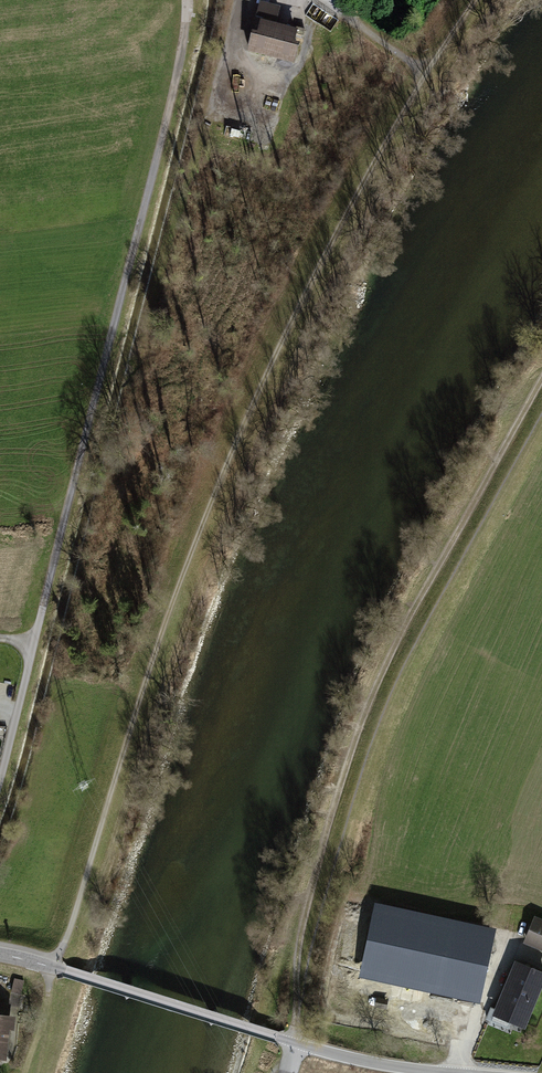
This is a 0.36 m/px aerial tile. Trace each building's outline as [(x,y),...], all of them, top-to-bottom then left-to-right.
[(281,7),(260,1),(256,16),(261,17),(257,32),(251,31),(245,52),(294,64),(300,42),(295,41),(298,28),(277,23),(281,7)] [(524,941),(541,948),(541,923),(532,919),(524,941)] [(351,922),(332,1009),(451,1035),(461,988),(473,991),(484,940),(470,936),(467,947),(351,922)] [(514,964),(494,1013),(522,1025),(541,979),(541,976),(514,964)] [(14,979),(10,994),(21,996),(24,981),(14,979)] [(5,1062),(7,1036),(8,1031),(13,1032),(14,1020),(9,1019),(10,1006),(0,1006),(0,1062),(5,1062)]
